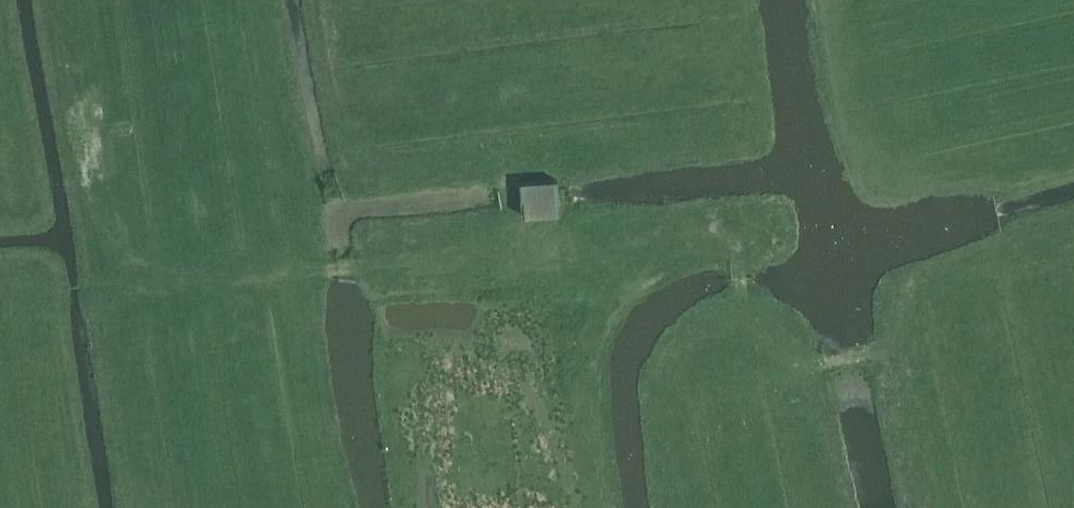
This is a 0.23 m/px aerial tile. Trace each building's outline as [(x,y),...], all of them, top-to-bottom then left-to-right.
[(561,207),(559,174),(524,175),(525,208),(561,207)]
